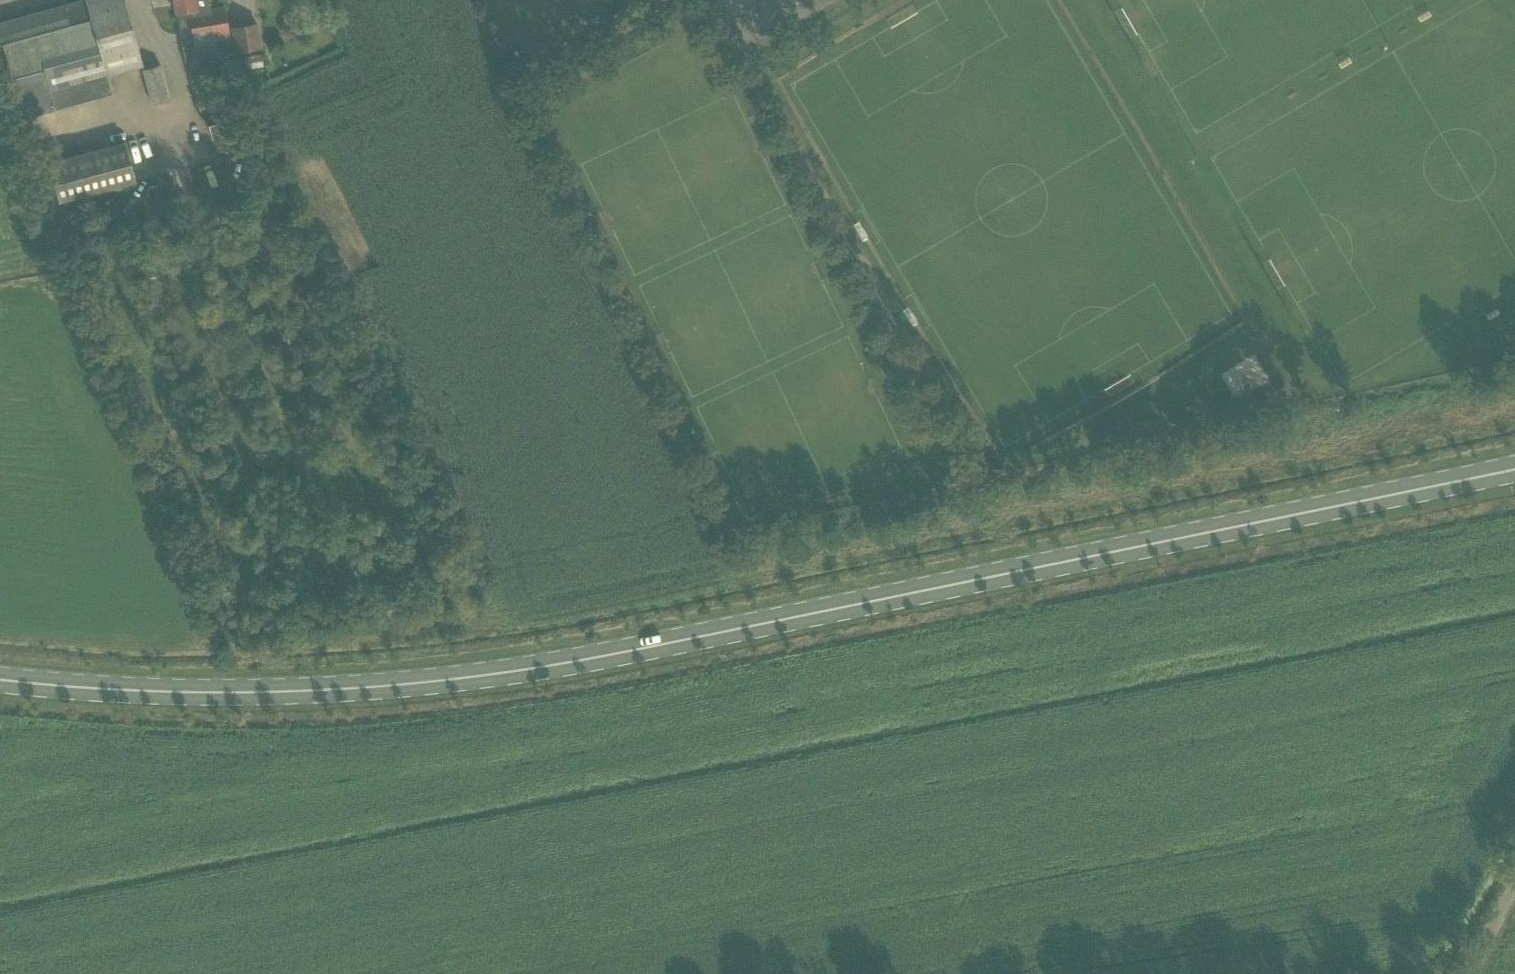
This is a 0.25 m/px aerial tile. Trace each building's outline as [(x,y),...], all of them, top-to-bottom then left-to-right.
[(22,117),(112,93),(107,75),(142,65),(124,0),(82,0),(0,22),(0,36),(22,117)] [(185,62),(218,57),(217,50),(216,42),(210,8),(209,0),(175,0),(185,62)] [(284,23),(281,28),(283,34),(288,38),(294,36),(297,30),(295,24),(290,21),(284,23)] [(231,28),(235,52),(262,47),(257,23),(231,28)] [(144,69),(153,104),(170,100),(161,64),(144,69)] [(49,161),(60,202),(136,183),(125,141),(49,161)]
